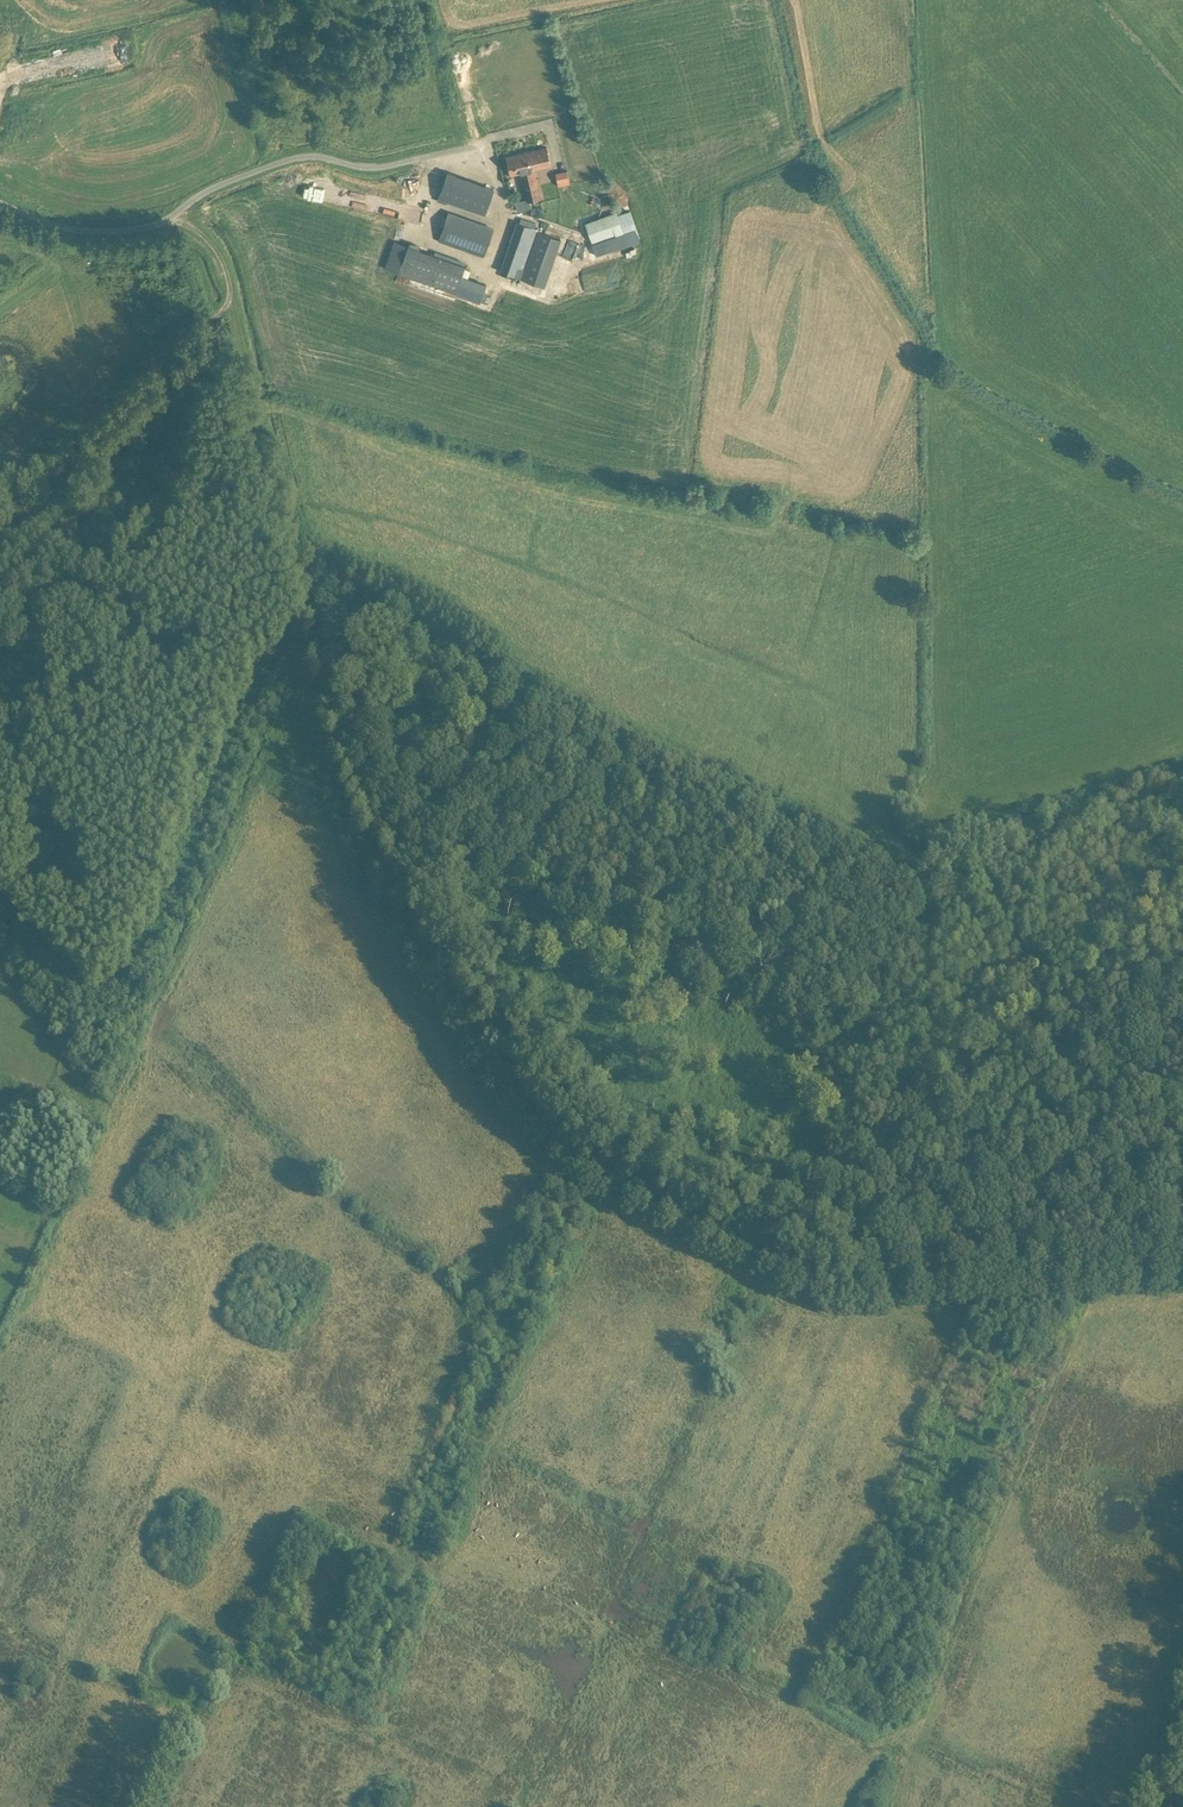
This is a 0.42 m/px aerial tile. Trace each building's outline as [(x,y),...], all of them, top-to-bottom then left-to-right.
[(511,174),(520,172),(526,200),(527,201),(530,200),(541,198),(534,168),(551,164),(547,147),(506,157),(511,174)] [(485,214),(494,189),(447,172),(438,197),(485,214)] [(555,174),(558,186),(558,187),(570,184),(568,172),(555,174)] [(494,228),(449,212),(441,235),(486,251),(494,228)] [(622,233),(617,217),(615,212),(614,212),(585,222),(587,228),(589,232),(593,244),(622,233)] [(630,213),(617,217),(622,233),(635,229),(630,213)] [(528,225),(529,222),(521,219),(520,222),(517,221),(499,272),(531,282),(532,282),(547,240),(536,236),(538,229),(532,227),(528,225)] [(622,233),(593,244),(597,257),(640,243),(635,229),(622,233)] [(486,251),(441,235),(438,243),(483,259),(486,251)] [(398,274),(455,294),(461,278),(465,265),(408,244),(398,274)] [(486,288),(461,278),(455,294),(480,304),(486,288)]
